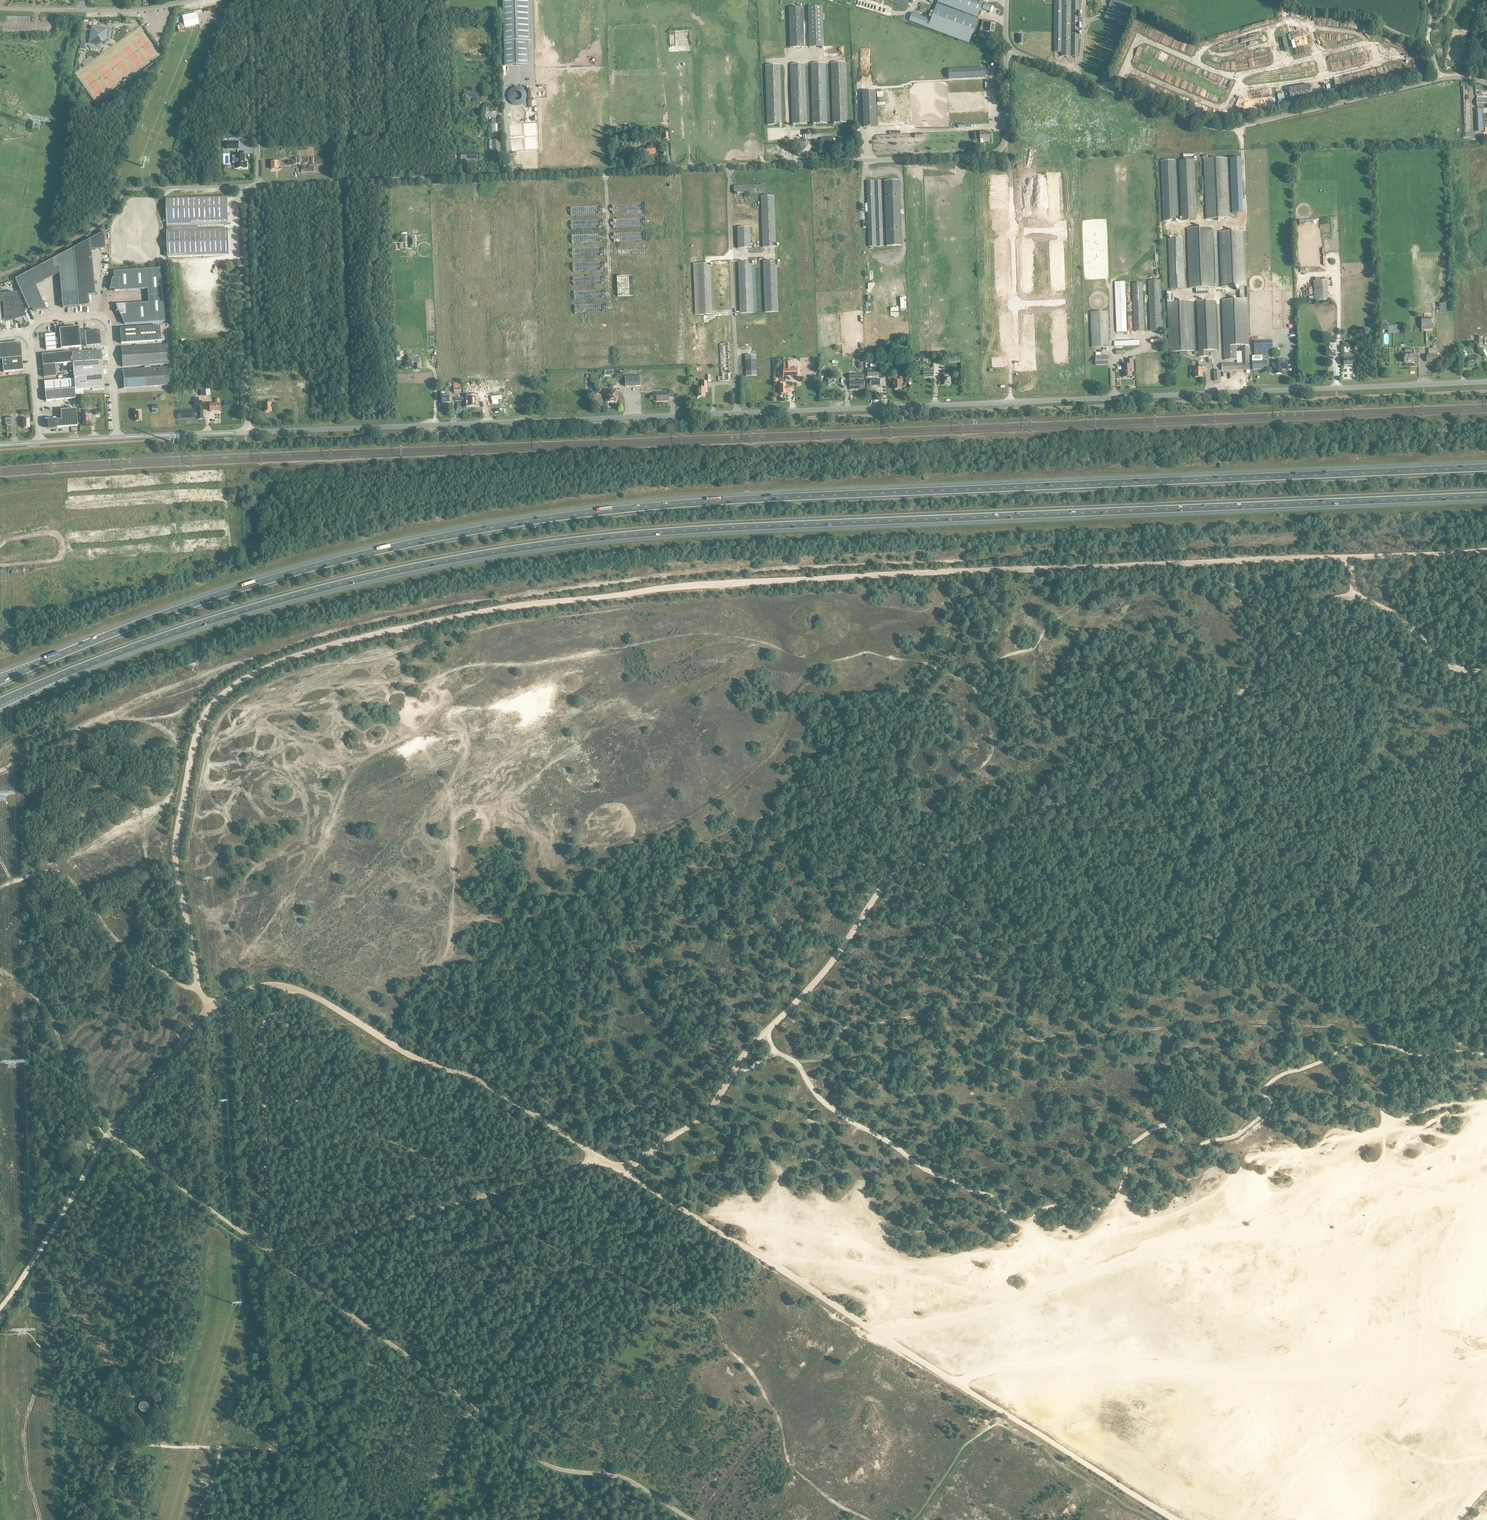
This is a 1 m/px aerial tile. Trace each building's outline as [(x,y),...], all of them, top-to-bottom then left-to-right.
[(505,66),(529,65),(529,41),(531,40),(530,0),(503,0),(505,66)] [(969,43),(979,19),(977,18),(984,0),(939,0),(931,20),(912,13),(909,21),(969,43)] [(1078,29),(1079,23),(1082,23),(1082,18),(1078,18),(1078,12),(1081,12),(1081,0),(1054,0),(1054,52),(1061,52),(1061,56),(1078,57),(1078,33),(1081,33),(1081,29),(1078,29)] [(1129,13),(1131,14),(1134,6),(1115,0),(1111,0),(1109,6),(1104,20),(1124,27),(1129,13)] [(984,3),(982,9),(989,12),(991,6),(984,3)] [(822,6),(808,7),(809,47),(824,47),(824,43),(823,38),(823,19),(825,19),(825,14),(823,14),(822,6)] [(789,8),(790,48),(805,47),(803,7),(789,8)] [(196,13),(182,16),(184,28),(199,24),(196,13)] [(994,25),(994,22),(983,20),(981,27),(987,28),(986,32),(993,33),(994,25)] [(108,29),(91,26),(89,43),(97,44),(106,37),(108,29)] [(670,55),(690,54),(690,35),(682,35),(682,37),(677,38),(677,49),(670,49),(670,55)] [(989,44),(980,41),(978,46),(988,49),(989,44)] [(846,63),(831,64),(833,122),(833,123),(848,123),(848,121),(847,99),(846,63)] [(805,64),(790,65),(792,124),(807,123),(805,64)] [(825,64),(811,64),(813,123),(813,124),(827,123),(827,122),(825,64)] [(780,65),(765,66),(767,126),(782,125),(780,65)] [(948,70),(949,79),(986,77),(985,68),(948,70)] [(1309,84),(1289,88),(1290,98),(1311,95),(1309,84)] [(467,91),(467,94),(468,100),(476,100),(476,94),(475,90),(467,91)] [(864,127),(877,126),(876,91),(862,92),(864,127)] [(1476,109),(1476,131),(1484,131),(1483,109),(1476,109)] [(492,120),(492,125),(496,125),(496,113),(486,113),(486,120),(492,120)] [(989,133),(980,133),(980,140),(984,140),(984,141),(990,141),(989,133)] [(833,137),(821,138),(822,147),(833,147),(833,137)] [(500,157),(500,142),(499,140),(492,140),(492,142),(490,142),(490,150),(493,150),(493,157),(500,157)] [(647,155),(656,155),(655,147),(659,147),(659,143),(651,143),(651,147),(647,147),(647,155)] [(244,155),(236,155),(237,168),(245,168),(247,168),(247,162),(244,162),(244,160),(245,160),(244,155)] [(1229,158),(1204,159),(1206,220),(1232,218),(1229,158)] [(1194,160),(1180,161),(1182,221),(1196,220),(1194,160)] [(1178,221),(1176,161),(1161,161),(1164,221),(1178,221)] [(1008,179),(993,179),(993,216),(1009,216),(1008,179)] [(883,246),(881,181),(866,182),(869,247),(883,246)] [(899,181),(885,181),(887,246),(901,246),(899,181)] [(765,192),(765,184),(734,186),(734,194),(765,192)] [(762,248),(776,247),(774,196),(761,196),(762,248)] [(228,197),(166,199),(167,226),(228,225),(228,197)] [(738,249),(751,248),(750,227),(737,228),(738,249)] [(1213,227),(1187,228),(1189,289),(1196,288),(1197,294),(1210,294),(1209,288),(1215,288),(1213,227)] [(168,257),(229,255),(228,228),(167,230),(168,257)] [(90,239),(91,250),(105,249),(104,231),(90,239)] [(1245,231),(1219,232),(1222,287),(1247,286),(1245,231)] [(1183,238),(1168,239),(1170,290),(1185,289),(1183,238)] [(91,250),(90,239),(73,248),(74,256),(92,255),(91,250)] [(75,266),(74,256),(73,248),(52,260),(53,276),(59,273),(63,308),(78,306),(76,286),(75,276),(75,266)] [(74,256),(75,266),(93,265),(92,255),(74,256)] [(35,286),(53,276),(52,260),(15,279),(29,309),(32,308),(33,311),(46,310),(35,286)] [(763,261),(765,313),(778,312),(776,261),(763,261)] [(749,262),(738,262),(740,314),(753,313),(757,313),(755,281),(755,267),(752,267),(752,265),(751,262),(749,262)] [(695,315),(712,315),(710,263),(693,264),(695,315)] [(75,266),(75,276),(93,275),(93,265),(75,266)] [(147,289),(148,296),(163,295),(161,268),(113,272),(114,278),(112,279),(110,289),(115,290),(115,291),(147,289)] [(75,276),(76,286),(86,285),(94,285),(93,275),(75,276)] [(619,300),(634,299),(632,280),(622,280),(622,282),(626,282),(626,285),(625,285),(625,288),(619,289),(620,294),(619,294),(619,300)] [(1161,280),(1148,281),(1150,331),(1163,331),(1161,280)] [(1313,282),(1314,302),(1328,301),(1328,281),(1313,282)] [(1126,282),(1115,282),(1116,311),(1117,332),(1128,332),(1127,314),(1126,282)] [(1143,283),(1132,283),(1134,332),(1145,331),(1143,283)] [(76,286),(78,306),(88,305),(88,296),(87,296),(86,285),(76,286)] [(86,285),(87,296),(88,296),(95,295),(94,285),(86,285)] [(1240,299),(1222,300),(1222,314),(1224,360),(1238,360),(1237,352),(1237,348),(1237,346),(1237,345),(1242,345),(1244,345),(1246,345),(1249,345),(1250,345),(1248,314),(1248,299),(1247,299),(1247,286),(1240,287),(1240,299)] [(1174,292),(1167,292),(1167,302),(1168,314),(1169,352),(1195,351),(1193,314),(1193,301),(1175,302),(1174,292)] [(0,295),(0,305),(1,319),(4,319),(5,323),(26,317),(22,309),(23,309),(18,299),(17,293),(0,295)] [(165,322),(163,295),(148,296),(148,303),(115,305),(125,324),(165,322)] [(1215,300),(1197,301),(1199,357),(1208,357),(1208,352),(1210,352),(1210,351),(1217,350),(1215,300)] [(1108,311),(1104,311),(1090,312),(1092,348),(1110,347),(1108,311)] [(1060,337),(1067,337),(1067,321),(1064,321),(1064,317),(1055,317),(1055,331),(1055,335),(1060,335),(1060,337)] [(1432,317),(1421,318),(1422,324),(1422,327),(1432,326),(1432,324),(1432,317)] [(120,329),(121,344),(161,341),(165,341),(164,326),(160,326),(120,329)] [(69,328),(71,348),(81,347),(79,327),(69,328)] [(71,348),(69,328),(59,329),(61,348),(71,348)] [(86,347),(101,345),(100,335),(95,335),(95,330),(85,331),(86,347)] [(45,335),(46,350),(56,349),(55,334),(45,335)] [(1485,336),(1476,337),(1477,345),(1485,344),(1485,336)] [(1262,355),(1273,355),(1272,340),(1254,341),(1254,356),(1262,355)] [(22,357),(21,344),(19,343),(0,344),(0,359),(22,357)] [(729,374),(728,344),(720,344),(721,375),(722,374),(722,377),(718,377),(718,381),(733,381),(733,374),(729,374)] [(166,345),(121,348),(122,367),(167,364),(166,345)] [(1238,363),(1222,364),(1222,371),(1250,370),(1250,348),(1249,348),(1249,345),(1246,345),(1246,348),(1244,348),(1244,345),(1242,345),(1242,348),(1241,348),(1241,351),(1242,363),(1238,363)] [(1402,359),(1404,359),(1405,363),(1415,363),(1414,356),(1416,356),(1416,350),(1412,350),(1412,348),(1405,349),(1405,352),(1401,352),(1402,359)] [(103,375),(102,361),(101,351),(71,353),(72,363),(73,363),(74,377),(103,375)] [(72,363),(71,353),(71,352),(57,353),(58,364),(72,363)] [(43,365),(55,364),(58,364),(57,353),(42,354),(43,365)] [(1353,366),(1352,359),(1352,354),(1344,354),(1344,366),(1353,366)] [(746,377),(757,376),(756,355),(745,356),(746,377)] [(1476,365),(1476,360),(1478,360),(1478,355),(1474,355),(1474,357),(1468,357),(1468,365),(1476,365)] [(1109,356),(1096,357),(1096,366),(1109,365),(1109,356)] [(22,357),(0,359),(2,359),(3,372),(23,371),(22,357)] [(418,364),(417,357),(414,357),(414,360),(411,360),(411,364),(414,364),(415,369),(420,368),(420,363),(418,364)] [(1124,377),(1132,377),(1132,366),(1134,366),(1133,360),(1128,360),(1128,365),(1123,366),(1123,370),(1124,370),(1124,377)] [(1279,362),(1276,362),(1276,374),(1282,374),(1282,369),(1287,369),(1287,364),(1286,364),(1286,360),(1279,360),(1279,362)] [(1262,361),(1253,362),(1253,370),(1268,369),(1267,361),(1262,361)] [(783,368),(783,376),(798,375),(798,368),(790,368),(790,362),(783,362),(783,368)] [(55,364),(43,365),(44,377),(56,376),(55,364)] [(1204,375),(1203,369),(1203,366),(1199,366),(1199,369),(1193,369),(1193,373),(1195,373),(1195,378),(1203,377),(1203,375),(1204,375)] [(124,388),(169,385),(168,368),(123,371),(124,388)] [(851,380),(852,386),(850,386),(850,390),(852,389),(864,389),(863,373),(849,374),(849,380),(851,380)] [(950,373),(943,374),(943,376),(942,376),(942,380),(944,380),(944,385),(951,385),(950,373)] [(104,389),(103,375),(74,377),(75,391),(92,389),(92,390),(104,389)] [(641,386),(640,375),(625,376),(626,387),(641,386)] [(900,385),(902,385),(902,377),(896,377),(896,381),(894,381),(894,390),(901,389),(900,385)] [(832,383),(831,378),(824,379),(824,383),(824,391),(832,391),(832,383)] [(45,392),(75,389),(74,379),(44,381),(45,391),(45,392)] [(705,391),(707,391),(707,381),(701,382),(701,388),(698,388),(698,397),(705,397),(705,391)] [(786,393),(789,393),(789,386),(786,386),(786,385),(780,385),(780,387),(779,387),(779,390),(780,390),(780,394),(781,394),(782,395),(784,395),(785,394),(786,394),(786,393)] [(75,389),(45,392),(46,401),(76,399),(75,389)] [(449,402),(449,395),(449,389),(445,389),(445,392),(444,391),(442,391),(441,393),(441,395),(442,396),(442,403),(442,404),(447,404),(447,403),(449,402)] [(616,400),(616,395),(618,395),(618,391),(617,391),(617,389),(613,389),(613,392),(609,392),(609,401),(610,401),(610,402),(613,401),(613,400),(616,400)] [(656,393),(657,401),(668,401),(668,398),(674,398),(674,391),(669,392),(670,394),(668,394),(668,393),(656,393)] [(476,406),(475,402),(478,402),(477,398),(479,397),(479,395),(476,395),(476,394),(472,394),(473,398),(468,398),(469,406),(470,407),(472,407),(473,406),(476,406)] [(203,419),(202,408),(202,401),(199,401),(198,398),(194,398),(194,407),(197,407),(197,409),(177,411),(177,420),(198,418),(198,419),(203,419)] [(215,411),(220,411),(219,404),(219,402),(215,402),(215,405),(209,405),(210,412),(211,411),(211,412),(215,412),(215,411)] [(78,426),(76,409),(61,410),(61,420),(48,421),(49,423),(49,426),(49,428),(78,426)]
